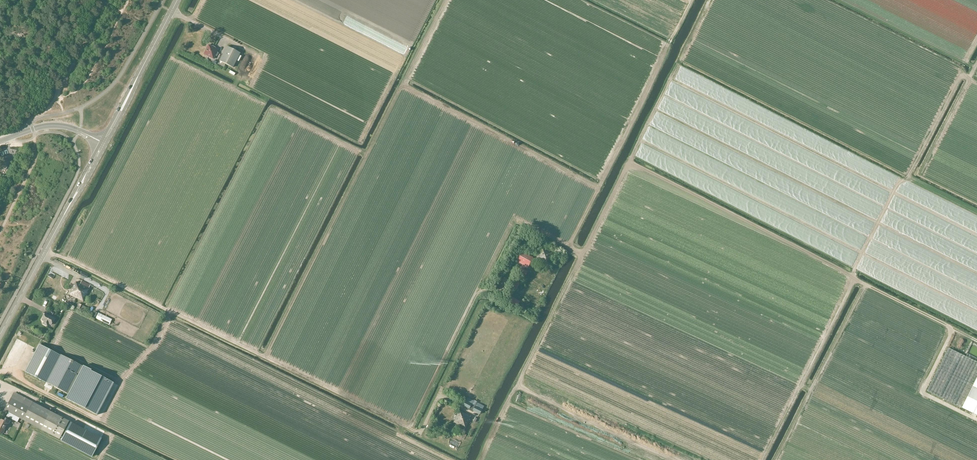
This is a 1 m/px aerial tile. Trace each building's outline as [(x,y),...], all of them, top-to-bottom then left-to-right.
[(208,45),(204,54),(214,59),(215,55),(217,56),(218,53),(217,52),(219,49),(215,48),(215,47),(212,46),(212,47),(208,45)] [(227,46),(219,61),(233,67),(240,53),(227,46)] [(6,169),(7,168),(8,169),(12,161),(11,161),(11,160),(14,159),(14,155),(0,160),(0,161),(3,170),(6,169)] [(540,251),(536,259),(548,266),(554,253),(543,248),(542,248),(541,251),(540,251)] [(518,268),(521,270),(522,268),(524,270),(525,268),(528,269),(531,262),(533,263),(535,260),(533,259),(533,258),(522,252),(516,263),(518,264),(517,266),(518,266),(518,267),(518,268)] [(528,272),(524,270),(522,268),(521,270),(519,273),(525,277),(528,272)] [(516,280),(511,288),(516,290),(521,283),(516,280)] [(76,282),(69,294),(84,301),(88,293),(87,292),(88,289),(90,285),(82,281),(80,284),(76,282)] [(512,297),(509,302),(518,307),(520,301),(512,297)] [(49,324),(51,325),(55,318),(45,313),(42,320),(44,321),(43,324),(48,326),(49,324)] [(39,345),(25,372),(46,382),(68,394),(66,399),(80,406),(87,410),(99,388),(108,393),(114,383),(97,374),(82,367),(83,366),(61,355),(60,355),(39,344),(39,345)] [(949,349),(928,391),(962,408),(972,387),(976,377),(976,363),(963,356),(949,349)] [(972,387),(962,408),(976,416),(976,389),(972,387)] [(11,398),(5,410),(9,412),(7,416),(17,422),(19,418),(59,439),(65,429),(69,421),(32,402),(29,407),(11,398)] [(476,406),(475,406),(466,401),(464,406),(468,409),(472,411),(473,410),(473,411),(474,411),(480,414),(482,409),(478,407),(479,405),(479,404),(480,404),(480,403),(478,402),(477,403),(478,403),(477,404),(476,405),(477,406),(476,406)] [(470,420),(469,419),(471,416),(460,410),(454,422),(466,429),(470,420)] [(0,419),(0,433),(2,434),(8,423),(9,424),(10,421),(5,418),(4,421),(0,419)] [(70,422),(67,429),(61,440),(92,456),(102,438),(84,429),(70,422)]
